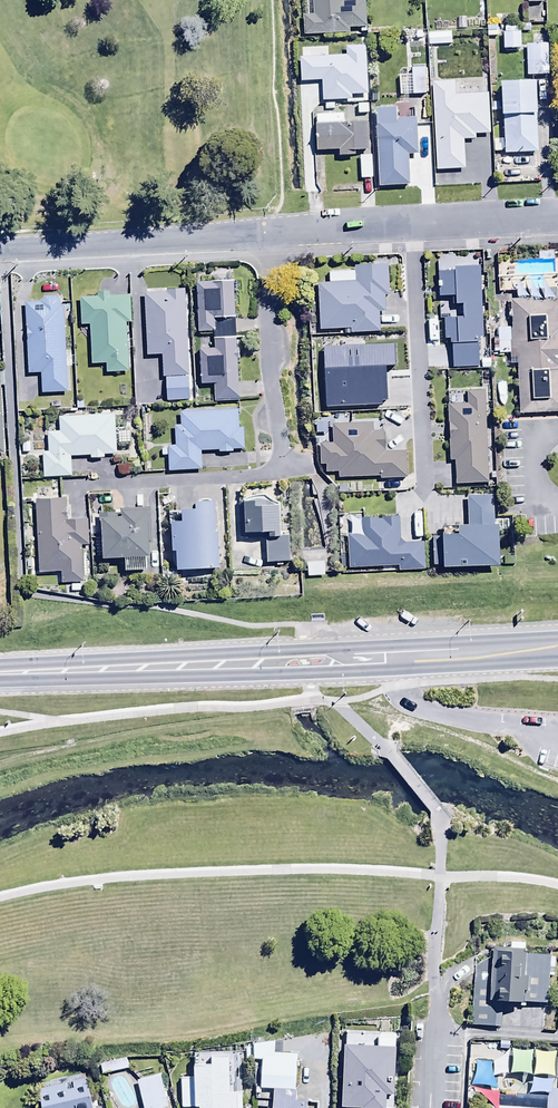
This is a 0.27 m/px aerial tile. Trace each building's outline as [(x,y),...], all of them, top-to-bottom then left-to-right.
[(349,35),(349,29),(365,29),(364,2),(344,3),(344,0),(314,0),(315,16),(303,17),(304,37),(349,35)] [(521,52),(521,35),(519,35),(518,26),(505,27),(505,36),(504,36),(504,52),(521,52)] [(548,48),(527,48),(527,78),(549,78),(548,48)] [(425,69),(411,70),(413,97),(426,97),(425,69)] [(454,85),(432,86),(436,173),(465,171),(464,142),(476,141),(476,137),(489,136),(487,97),(455,99),(454,85)] [(535,86),(502,88),(505,157),(538,155),(535,86)] [(396,111),(376,112),(379,190),(410,188),(409,156),(417,156),(416,122),(397,122),(396,111)] [(344,117),(317,117),(317,154),(340,153),(340,160),(354,160),(354,154),(368,153),(367,125),(344,125),(344,117)] [(330,286),(317,287),(320,333),(350,332),(350,336),(380,334),(379,314),(386,314),(385,298),(389,298),(387,269),(355,271),(355,274),(351,274),(351,271),(329,272),(330,286)] [(454,274),(438,274),(439,300),(456,300),(456,307),(463,307),(463,322),(444,322),(445,341),(450,341),(450,347),(453,347),(454,372),(479,371),(478,345),(483,345),(480,271),(454,271),(454,274)] [(214,342),(236,341),(234,286),(195,288),(198,336),(214,335),(214,342)] [(166,296),(144,297),(147,358),(162,357),(163,380),(165,380),(188,379),(184,292),(166,293),(166,296)] [(80,300),(81,336),(91,339),(92,368),(107,367),(107,376),(129,375),(127,326),(130,325),(129,299),(109,299),(108,295),(98,295),(99,299),(80,300)] [(41,305),(25,306),(29,376),(40,375),(41,396),(67,395),(63,307),(61,308),(57,298),(46,299),(41,305)] [(514,301),(517,414),(557,412),(557,299),(514,301)] [(240,402),(236,341),(214,342),(215,351),(198,352),(200,388),(214,387),(215,403),(240,402)] [(190,404),(188,379),(165,380),(166,405),(190,404)] [(489,485),(485,394),(466,395),(467,407),(447,408),(450,464),(455,464),(456,487),(489,485)] [(238,414),(181,415),(181,427),(175,427),(175,450),(163,450),(163,458),(167,458),(167,473),(201,473),(201,454),(219,454),(219,456),(234,456),(234,450),(244,450),(244,432),(238,432),(238,414)] [(48,455),(42,455),(43,480),(72,479),(72,459),(91,459),(91,461),(104,461),(104,457),(116,456),(115,417),(59,419),(60,434),(48,435),(48,455)] [(339,480),(380,479),(380,482),(406,481),(405,456),(384,456),(383,435),(373,435),(373,426),(332,428),(332,446),(319,447),(319,468),(325,468),(326,475),(338,475),(339,480)] [(65,499),(35,501),(39,576),(82,574),(82,558),(88,557),(86,522),(66,523),(65,499)] [(494,529),(494,499),(468,499),(468,529),(442,529),(442,541),(433,541),(433,568),(444,568),(444,571),(499,571),(499,529),(494,529)] [(266,505),(245,506),(246,538),(269,537),(269,543),(266,543),(267,565),(274,565),(274,568),(288,567),(288,566),(291,566),(290,538),(282,538),(280,508),(266,509),(266,505)] [(219,573),(214,508),(196,509),(196,514),(183,515),(184,526),(171,527),(173,555),(177,555),(178,576),(219,573)] [(146,562),(150,562),(148,511),(123,511),(124,522),(117,522),(117,516),(103,517),(104,563),(126,562),(126,573),(146,573),(146,562)] [(406,547),(400,541),(400,521),(352,522),(352,536),(348,536),(349,570),(399,569),(399,572),(426,571),(425,546),(406,547)] [(325,564),(308,563),(308,580),(325,580),(325,564)] [(512,947),(512,954),(494,953),(489,1007),(524,1010),(525,1005),(547,1007),(551,957),(523,955),(524,948),(512,947)] [(398,1043),(379,1042),(379,1036),(345,1034),(342,1107),(386,1107),(387,1100),(395,1101),(398,1043)] [(274,1092),(273,1107),(305,1107),(305,1105),(293,1104),(296,1060),(274,1059),(275,1045),(254,1047),(253,1063),(262,1064),(261,1091),(274,1092)] [(242,1097),(231,1097),(229,1056),(193,1057),(194,1079),(181,1079),(182,1107),(242,1107),(242,1097)] [(160,1078),(137,1084),(143,1107),(167,1107),(160,1078)] [(84,1081),(65,1086),(64,1081),(49,1085),(51,1092),(37,1095),(40,1107),(90,1107),(84,1081)]
